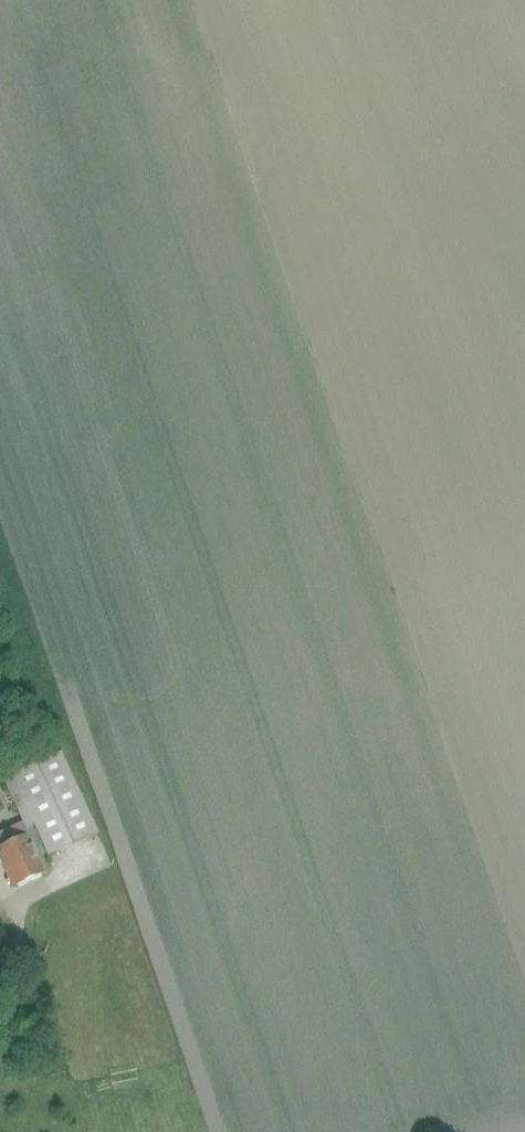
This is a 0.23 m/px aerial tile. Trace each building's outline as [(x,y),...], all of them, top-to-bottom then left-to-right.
[(4,781),(23,823),(0,834),(0,859),(13,887),(44,872),(39,861),(25,830),(33,826),(47,857),(98,834),(61,755),(4,781)]
